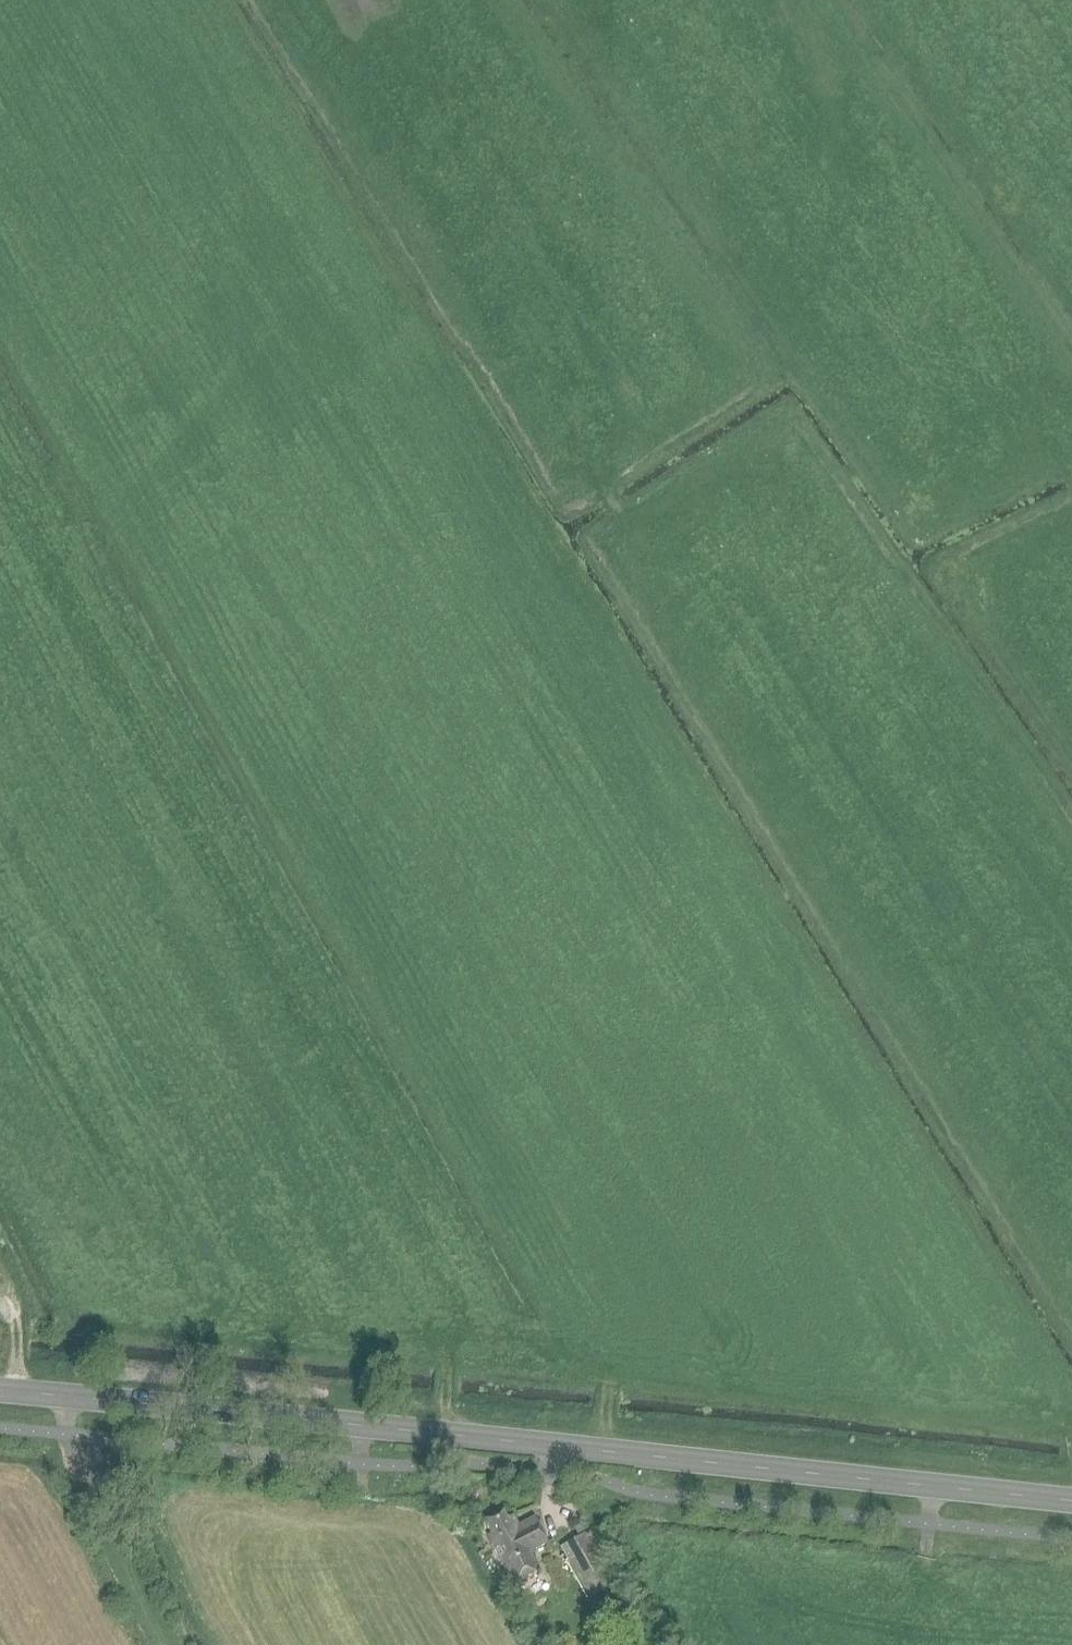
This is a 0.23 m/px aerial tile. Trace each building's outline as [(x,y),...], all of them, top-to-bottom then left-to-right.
[(505,1522),(501,1513),(482,1522),(491,1538),(487,1540),(512,1588),(538,1575),(528,1555),(548,1545),(539,1527),(535,1529),(531,1523),(519,1529),(513,1518),(505,1522)] [(614,1585),(586,1534),(559,1549),(567,1562),(565,1563),(586,1600),(614,1585)]
